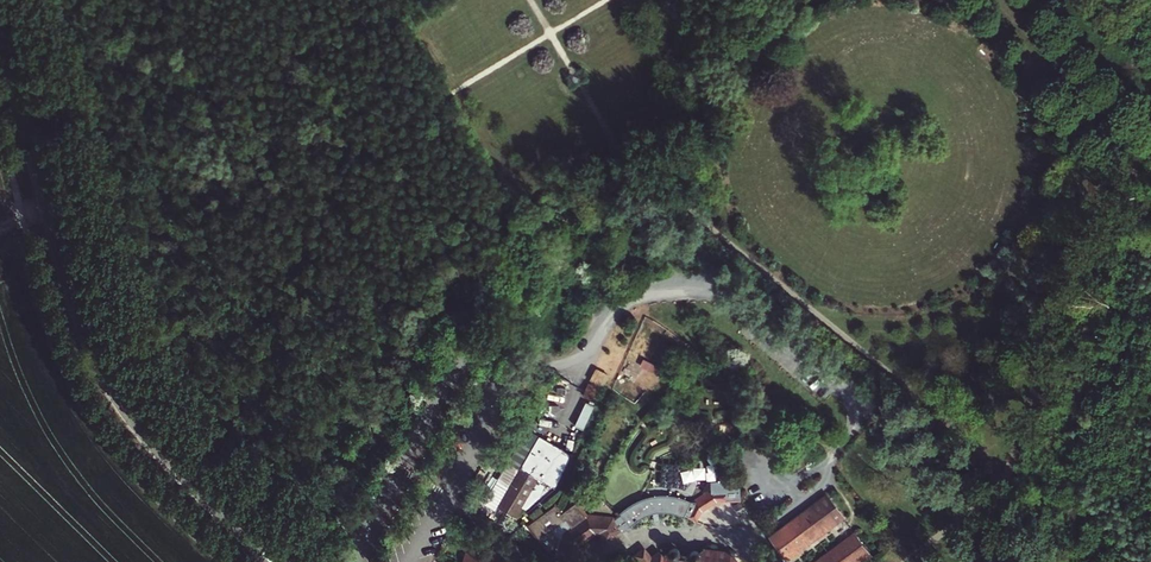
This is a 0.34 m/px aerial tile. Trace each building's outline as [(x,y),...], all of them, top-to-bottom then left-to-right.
[(597,404),(608,374),(593,369),(582,398),(597,404)] [(585,431),(592,407),(583,404),(576,429),(585,431)] [(555,489),(571,454),(536,438),(530,452),(514,445),(486,506),(519,522),(529,499),(531,499),(539,482),(555,489)] [(795,450),(785,457),(796,470),(805,463),(795,450)] [(731,501),(731,492),(716,492),(697,504),(684,501),(672,499),(659,499),(645,499),(633,503),(622,509),(626,513),(619,518),(617,516),(592,513),(569,530),(564,555),(570,561),(578,561),(589,554),(582,546),(583,541),(599,529),(603,530),(609,538),(624,526),(623,523),(629,519),(632,523),(639,520),(646,518),(654,517),(661,516),(671,516),(680,517),(687,519),(689,519),(692,515),(699,520),(703,511),(719,501),(731,501)] [(829,495),(772,537),(788,558),(845,516),(829,495)] [(476,531),(468,561),(501,561),(507,540),(476,531)] [(823,561),(862,561),(873,553),(859,535),(823,561)] [(737,552),(709,548),(705,551),(699,547),(694,551),(690,552),(684,552),(684,550),(683,549),(682,548),(680,547),(679,547),(677,547),(676,548),(675,549),(675,550),(675,551),(674,551),(673,550),(669,553),(669,558),(668,559),(663,553),(655,559),(648,549),(640,555),(645,561),(745,561),(737,552)]
